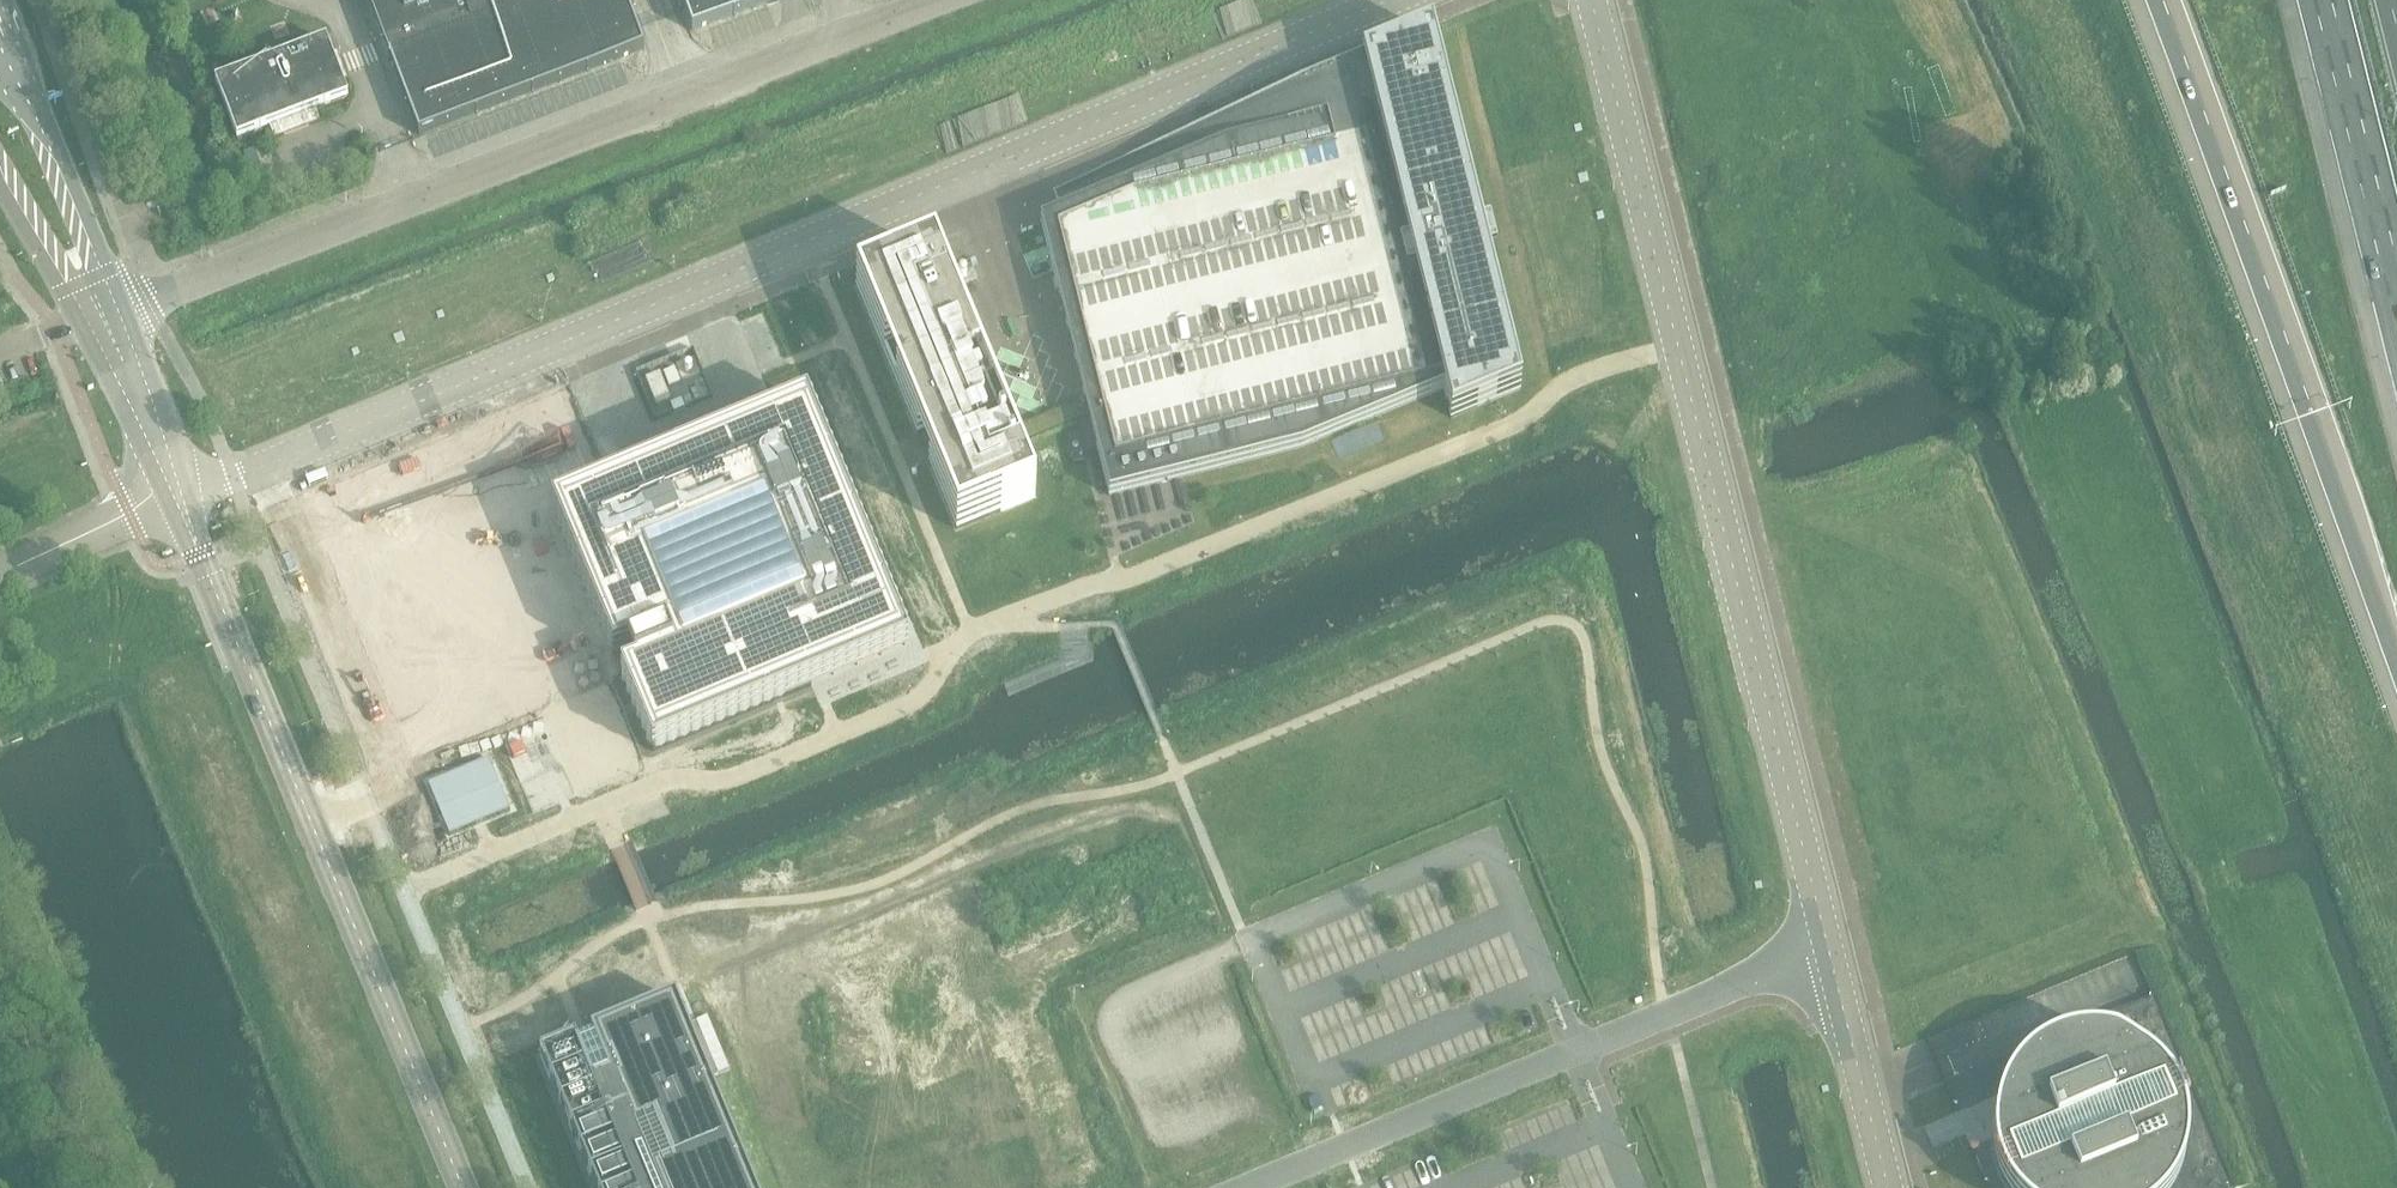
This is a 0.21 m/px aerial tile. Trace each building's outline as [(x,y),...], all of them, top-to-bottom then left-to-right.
[(389,57),(419,135),(419,136),(644,50),(625,0),(367,0),(389,57)] [(692,32),(775,0),(680,0),(692,32)] [(1055,189),(1064,212),(1041,222),(1088,410),(1092,427),(1109,496),(1301,448),(1443,389),(1451,418),(1520,390),(1431,32),(1055,189)] [(326,40),(215,83),(237,140),(348,98),(326,40)] [(1008,431),(935,254),(856,287),(917,434),(928,462),(956,530),(1035,497),(1014,447),(1090,417),(1085,399),(1008,431)] [(660,374),(645,379),(657,407),(671,401),(665,387),(660,374)] [(564,392),(309,497),(410,740),(591,665),(602,661),(627,651),(635,670),(621,676),(632,703),(637,713),(652,752),(811,686),(812,686),(908,646),(897,622),(887,596),(882,585),(857,525),(852,513),(827,453),(822,441),(806,403),(739,431),(733,434),(697,448),(685,453),(650,468),(635,474),(590,493),(582,474),(581,473),(595,468),(586,445),(564,392)] [(540,1056),(595,1187),(753,1187),(708,1080),(675,1000),(674,1000),(592,1035),(591,1035),(594,1044),(578,1050),(574,1042),(540,1056)] [(2180,1174),(2185,1156),(2187,1138),(2185,1119),(2184,1115),(2200,1108),(2189,1080),(2172,1087),(2171,1085),(2160,1071),(2146,1059),(2130,1049),(2113,1043),(2094,1041),(2076,1042),(2058,1046),(2041,1054),(2026,1064),(2013,1078),(2003,1093),(1997,1110),(1993,1129),(1993,1147),(1974,1155),(1988,1187),(2172,1187),(2180,1174)]
